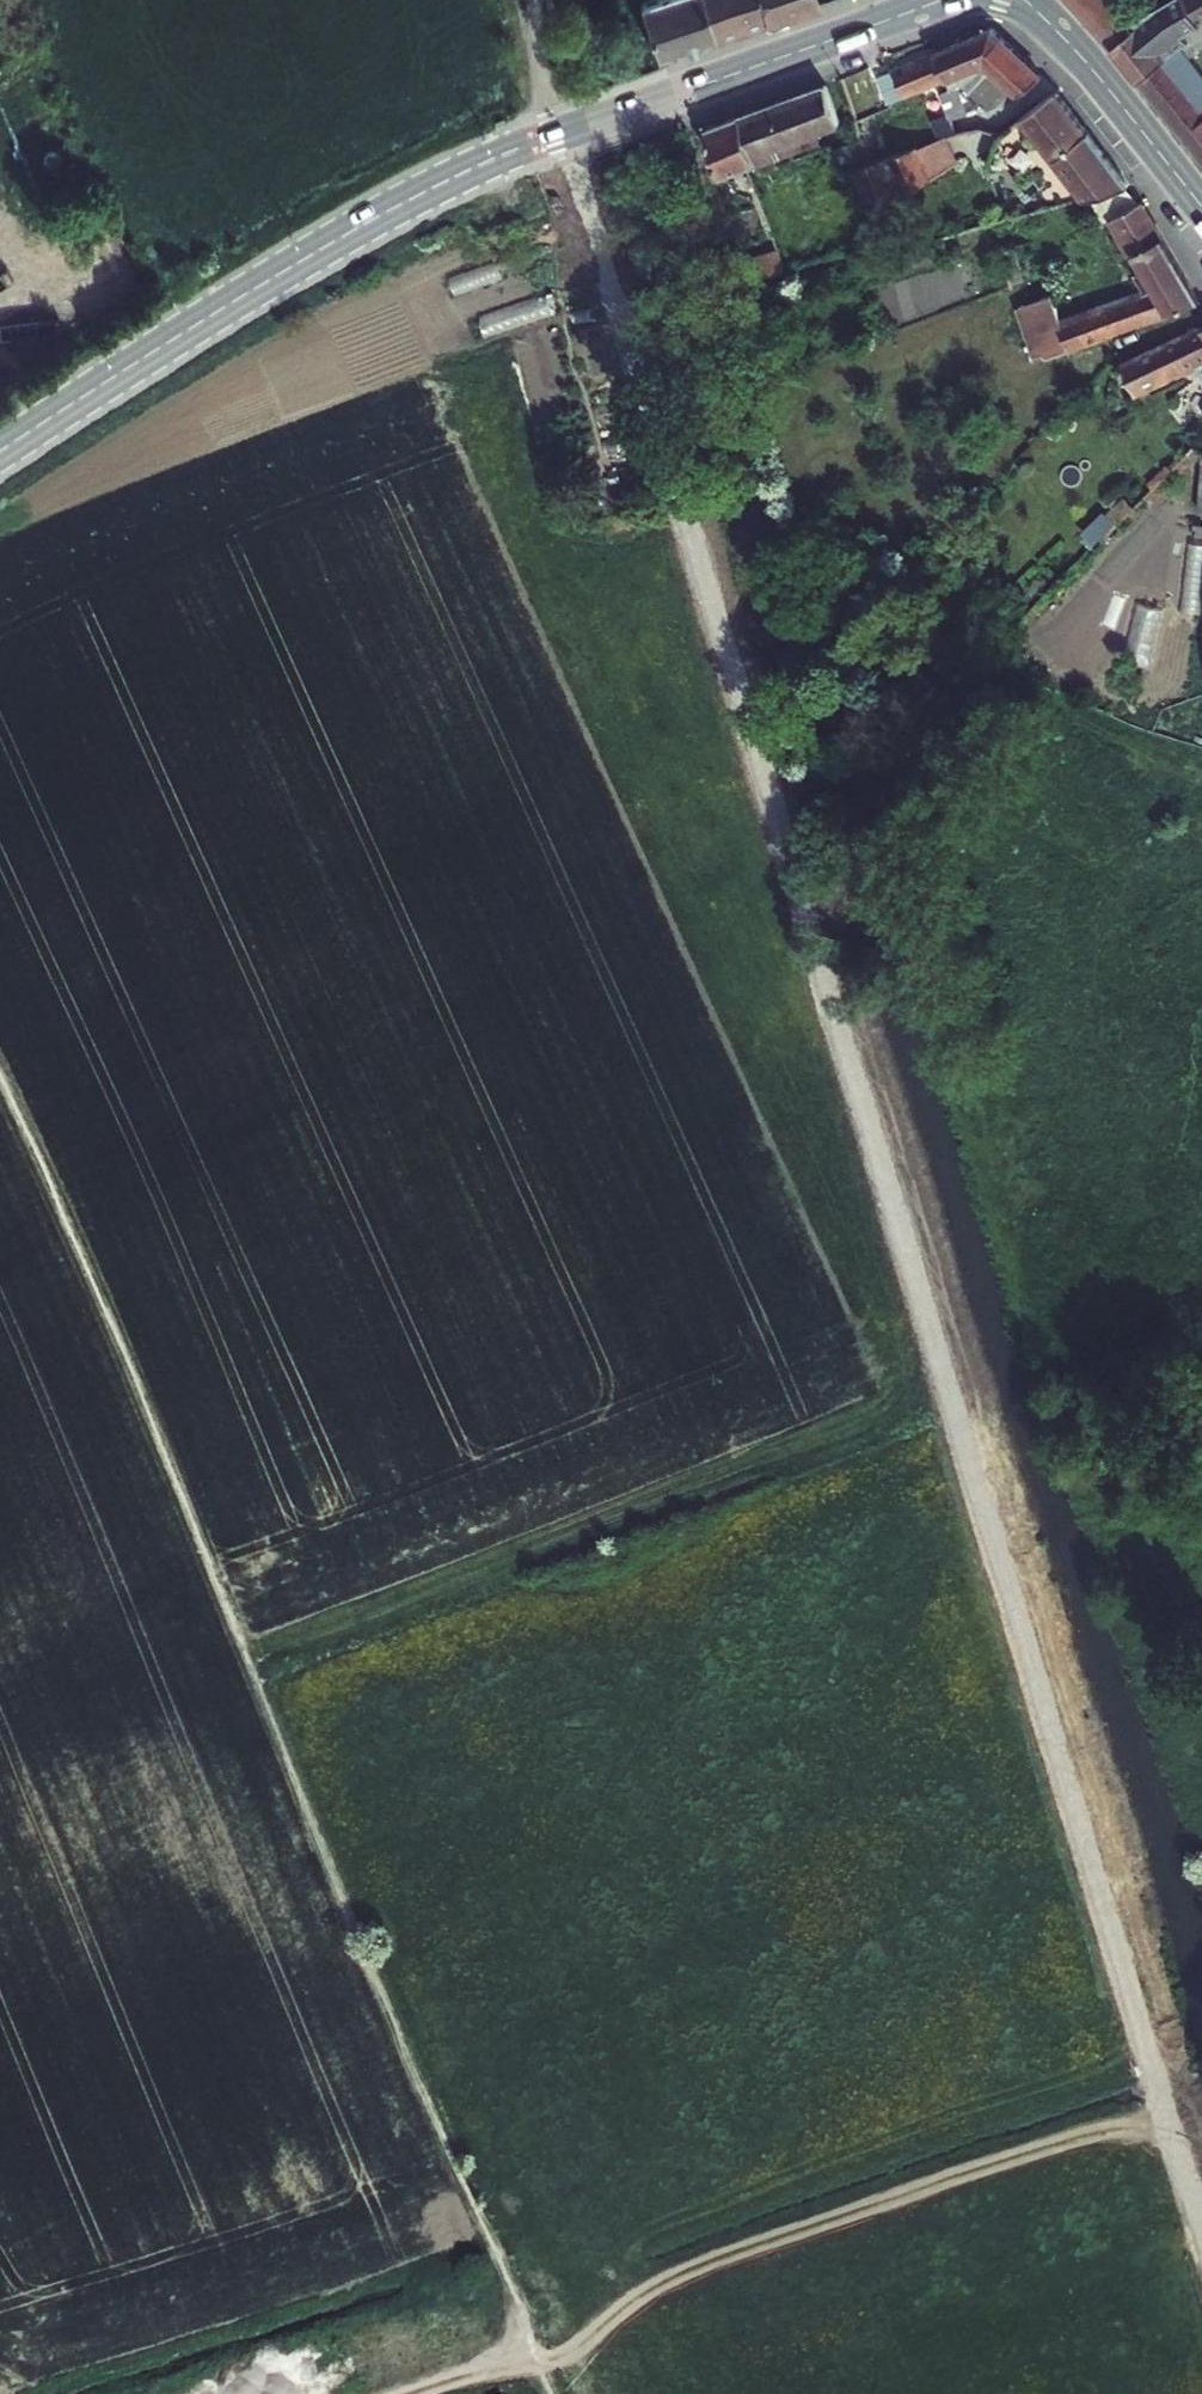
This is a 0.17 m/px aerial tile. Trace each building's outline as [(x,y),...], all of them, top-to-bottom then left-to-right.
[(660,62),(817,8),(815,0),(641,0),(660,62)] [(1112,55),(1182,137),(1201,161),(1201,65),(1193,54),(1201,49),(1201,0),(1173,0),(1143,17),(1128,0),(1065,0),(1112,55)] [(992,29),(877,77),(888,102),(980,67),(983,76),(946,94),(954,118),(1006,105),(1019,89),(1026,95),(1042,79),(992,29)] [(829,83),(709,127),(727,176),(761,164),(765,171),(779,166),(776,159),(815,144),(812,136),(842,125),(829,83)] [(1053,91),(1019,118),(1077,199),(1090,196),(1109,229),(1116,225),(1155,288),(1062,322),(1052,296),(1016,308),(1035,363),(1197,301),(1137,204),(1117,177),(1053,91)] [(952,139),(859,170),(875,217),(964,168),(952,139)] [(1126,367),(1141,399),(1201,368),(1201,333),(1126,367)] [(1178,462),(1177,519),(1198,520),(1199,705),(1201,725),(1201,463),(1178,462)]
